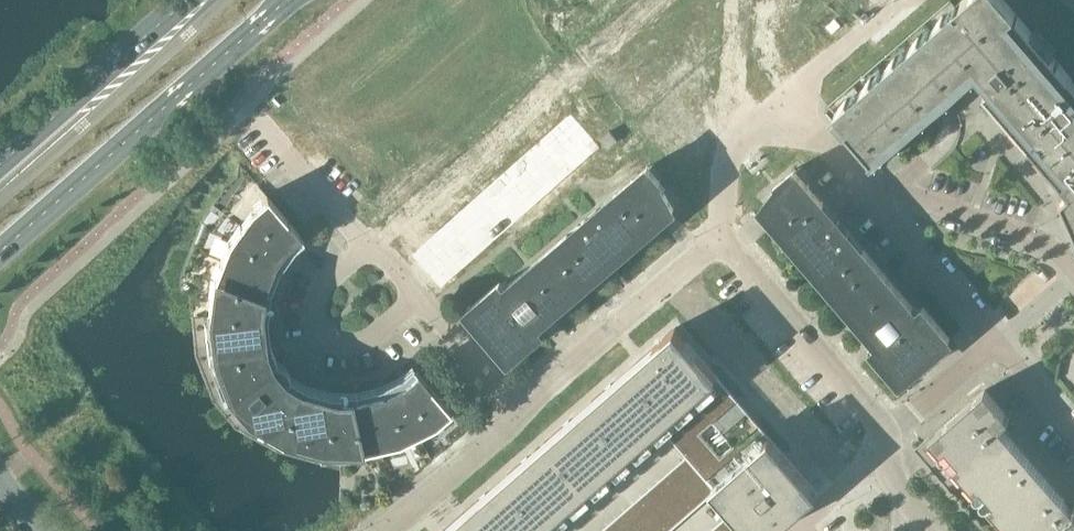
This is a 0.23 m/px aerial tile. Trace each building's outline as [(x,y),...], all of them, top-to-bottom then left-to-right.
[(1052,56),(1057,52),(1037,29),(1032,33),(1004,0),(962,0),(955,6),(950,0),(829,106),(840,118),(835,122),(827,113),(826,114),(864,157),(869,152),(878,163),(935,115),(936,117),(938,120),(938,122),(939,123),(939,125),(939,127),(939,129),(939,132),(938,134),(937,135),(936,138),(933,141),(918,153),(918,154),(933,142),(934,141),(936,140),(938,137),(939,135),(939,133),(940,131),(940,129),(940,127),(940,125),(940,123),(939,121),(939,119),(938,118),(937,116),(936,114),(951,101),(953,103),(955,106),(956,109),(958,113),(959,116),(960,118),(960,121),(961,123),(961,125),(961,128),(961,130),(960,133),(959,138),(958,142),(956,146),(954,150),(952,152),(949,156),(932,170),(933,171),(949,157),(952,154),(955,150),(957,146),(959,142),(960,140),(960,138),(961,135),(961,133),(962,131),(962,128),(962,125),(962,123),(961,121),(961,117),(959,113),(957,109),(956,106),(955,104),(952,100),(977,79),(987,90),(985,92),(992,100),(1070,191),(1063,197),(1073,221),(1073,81),(1052,56)] [(603,139),(610,147),(618,140),(611,132),(603,139)] [(650,166),(598,211),(529,269),(506,288),(501,282),(469,310),(498,344),(511,359),(543,332),(538,326),(558,309),(633,245),(658,223),(676,208),(662,181),(650,166)] [(778,224),(858,318),(881,345),(875,350),(902,381),(951,340),(924,308),(918,313),(839,221),(796,169),(781,182),(763,207),(778,224)] [(248,418),(285,438),(322,449),(361,450),(399,441),(434,424),(450,410),(417,371),(402,384),(387,391),(351,399),(334,399),(299,389),(284,381),(270,364),(264,348),(260,311),(262,295),(275,260),(285,247),(300,234),(267,195),(252,209),(229,241),(214,278),(209,317),(214,355),(228,395),(237,389),(255,410),(248,418)] [(669,435),(753,530),(772,530),(813,496),(800,480),(805,476),(796,467),(784,452),(779,457),(754,428),(759,424),(738,399),(733,404),(708,376),(714,371),(676,328),(645,355),(634,364),(637,371),(624,382),(618,388),(611,384),(592,401),(595,408),(580,421),(576,425),(569,421),(550,437),(553,444),(534,461),(527,457),(508,474),(512,481),(505,487),(492,498),(486,493),(442,530),(560,530),(669,435)] [(1002,426),(1010,419),(986,391),(931,439),(935,444),(928,450),(934,457),(928,463),(953,491),(967,480),(977,492),(982,488),(995,502),(990,506),(1011,530),(1013,530),(1017,528),(1020,530),(1073,530),(1073,510),(1002,426)]
